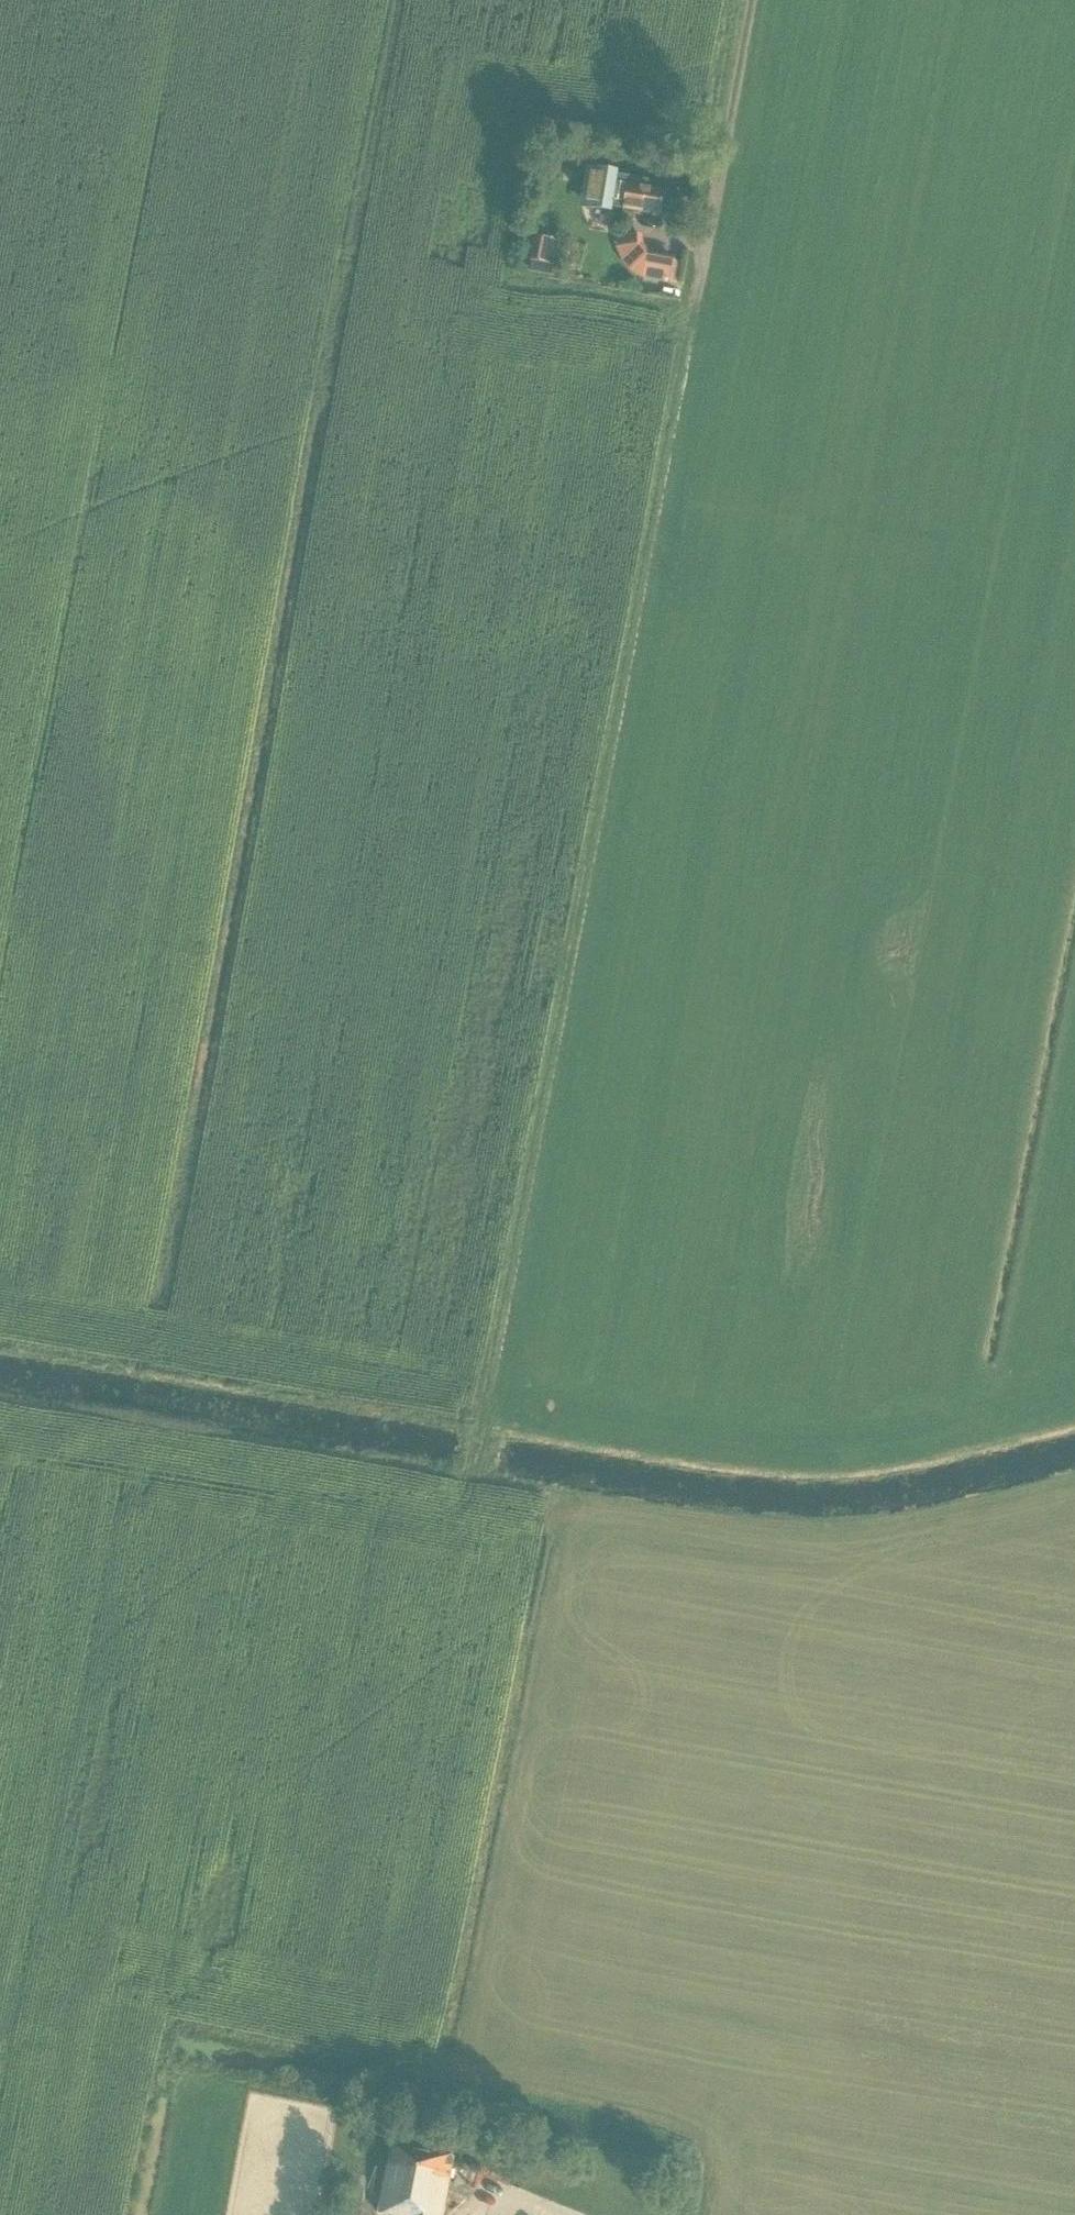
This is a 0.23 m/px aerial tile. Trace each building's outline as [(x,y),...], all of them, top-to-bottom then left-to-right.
[(620,174),(598,170),(592,206),(614,210),(620,174)] [(661,214),(665,191),(638,187),(639,180),(630,178),(623,217),(628,218),(630,209),(661,214)] [(557,240),(540,237),(536,262),(552,265),(557,240)] [(671,282),(675,261),(648,255),(644,277),(671,282)] [(454,2157),(391,2144),(377,2214),(380,2214),(443,2214),(454,2157)]
